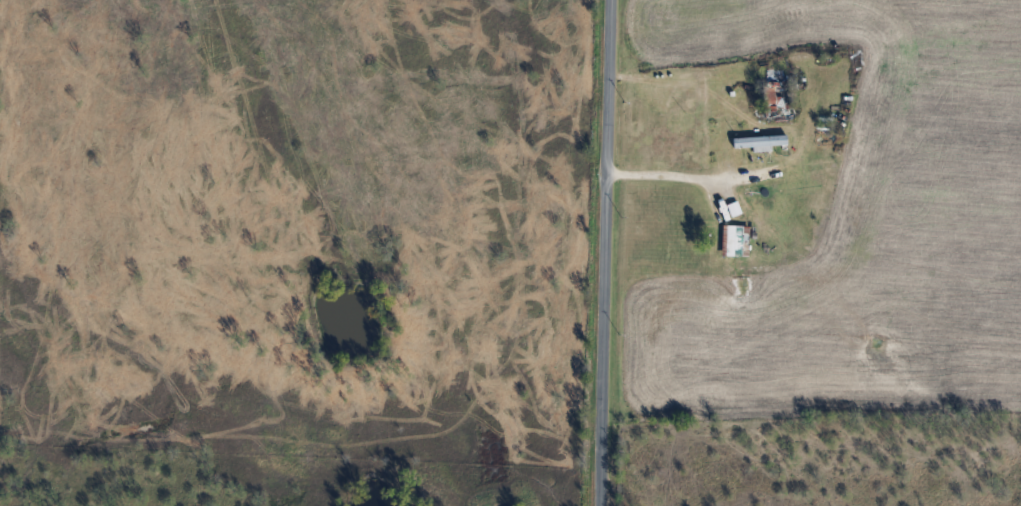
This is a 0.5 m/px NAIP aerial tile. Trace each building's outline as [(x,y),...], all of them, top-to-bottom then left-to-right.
[(763,79),(763,118),(788,118),(788,79),(763,79)] [(737,169),(745,169),(745,131),(737,131),(737,169)] [(747,256),(747,233),(741,233),(741,225),(724,225),(724,256),(747,256)]
